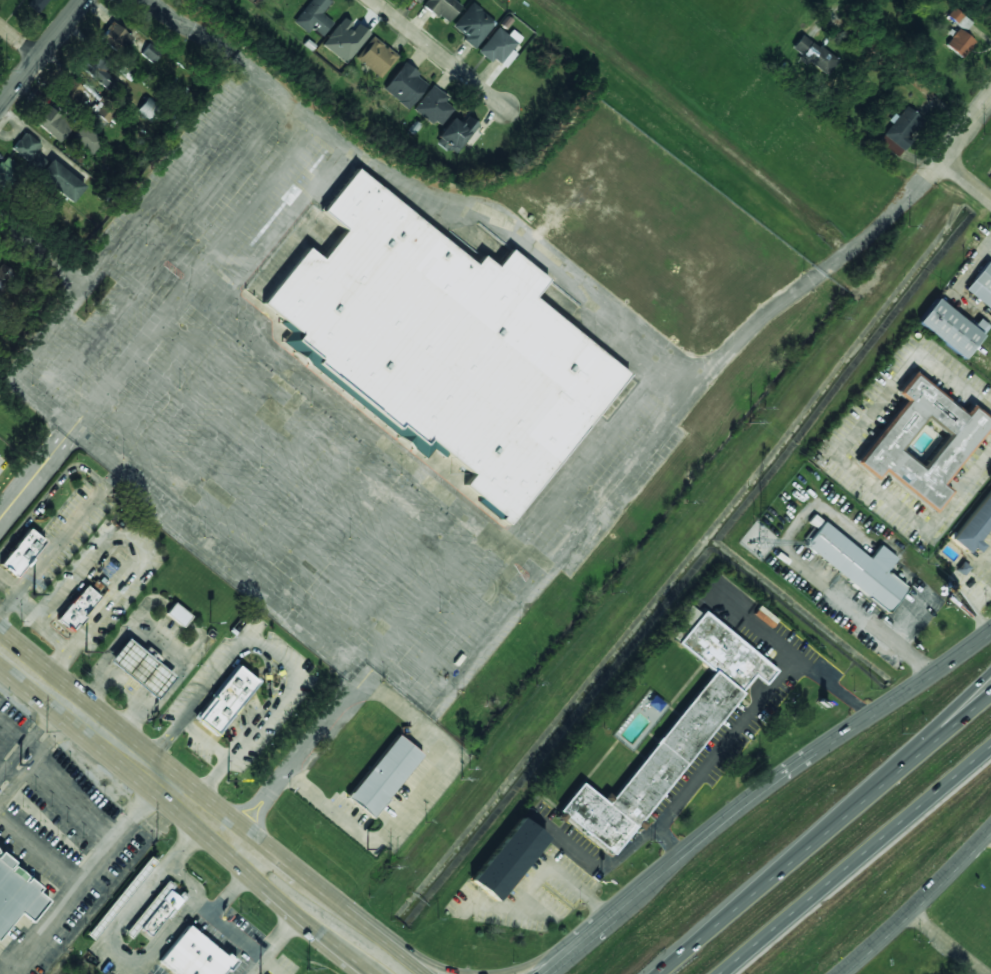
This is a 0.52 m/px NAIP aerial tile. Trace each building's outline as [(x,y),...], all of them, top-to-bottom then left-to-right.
[(26,5),(38,13),(48,0),(30,0),(26,5)] [(331,22),(320,14),(329,1),(328,0),(309,0),(292,21),(306,32),(309,27),(320,36),(331,22)] [(462,5),(456,0),(425,0),(422,3),(445,23),(462,5)] [(495,22),(472,3),(451,27),(474,47),(495,22)] [(946,15),(964,32),(972,23),(955,6),(946,15)] [(367,34),(344,16),(322,44),(344,62),(367,34)] [(152,61),(160,50),(137,33),(134,37),(111,21),(100,37),(119,52),(126,42),(152,61)] [(516,43),(497,27),(478,49),(496,65),(516,43)] [(964,56),(974,39),(954,29),(945,46),(964,56)] [(790,50),(827,76),(838,60),(801,34),(790,50)] [(379,77),(396,56),(373,36),(355,58),(379,77)] [(111,65),(91,49),(77,67),(97,83),(111,65)] [(428,82),(403,62),(382,88),(406,108),(428,82)] [(88,93),(69,77),(56,93),(75,108),(88,93)] [(124,89),(108,77),(102,84),(119,97),(124,89)] [(445,101),(448,97),(432,85),(413,108),(436,127),(453,107),(445,101)] [(153,124),(165,112),(148,97),(136,109),(153,124)] [(107,124),(116,107),(103,100),(93,119),(99,122),(100,120),(107,124)] [(34,120),(58,141),(72,124),(48,104),(34,120)] [(924,120),(904,105),(882,135),(902,150),(924,120)] [(460,123),(451,117),(435,137),(455,153),(477,124),(466,115),(460,123)] [(102,138),(80,124),(71,139),(93,153),(102,138)] [(45,160),(35,151),(40,145),(25,131),(9,149),(35,172),(45,160)] [(4,156),(0,162),(0,187),(7,192),(23,170),(4,156)] [(69,202),(83,187),(51,159),(38,175),(69,202)] [(626,371),(531,298),(546,278),(508,249),(495,266),(481,255),(475,263),(467,257),(472,249),(465,244),(461,250),(353,168),(320,211),(343,229),(320,259),(304,247),(260,305),(291,329),(279,345),(425,456),(433,446),(470,474),(461,486),(510,523),(626,371)] [(990,297),(990,265),(986,261),(970,280),(990,297)] [(1,263),(0,264),(0,296),(16,275),(1,263)] [(962,359),(981,335),(933,298),(915,323),(962,359)] [(939,486),(989,421),(971,407),(966,414),(914,373),(897,394),(905,401),(857,463),(875,477),(881,469),(933,510),(947,492),(939,486)] [(951,540),(967,553),(979,549),(980,547),(978,540),(990,523),(990,488),(951,540)] [(801,545),(886,612),(905,588),(884,572),(895,558),(879,545),(868,558),(820,520),(801,545)] [(0,564),(29,528),(45,541),(16,577),(0,564)] [(55,618),(84,584),(99,597),(70,631),(55,618)] [(166,613),(175,602),(191,615),(182,627),(166,613)] [(562,809),(582,784),(607,805),(714,671),(677,641),(702,610),(776,669),(764,684),(752,674),(740,690),(742,692),(614,851),(562,809)] [(128,639),(174,676),(156,698),(110,661),(128,639)] [(238,665),(260,682),(219,735),(197,718),(238,665)] [(371,817),(347,797),(398,735),(422,755),(371,817)] [(471,881),(522,817),(548,838),(497,902),(471,881)] [(20,914),(30,922),(47,901),(37,892),(39,889),(0,857),(0,939),(20,914)] [(127,935),(132,938),(138,929),(153,938),(184,893),(177,889),(178,887),(165,879),(127,935)] [(226,968),(221,973),(174,973),(158,961),(188,925),(225,956),(227,953),(237,961),(229,970),(226,968)]
